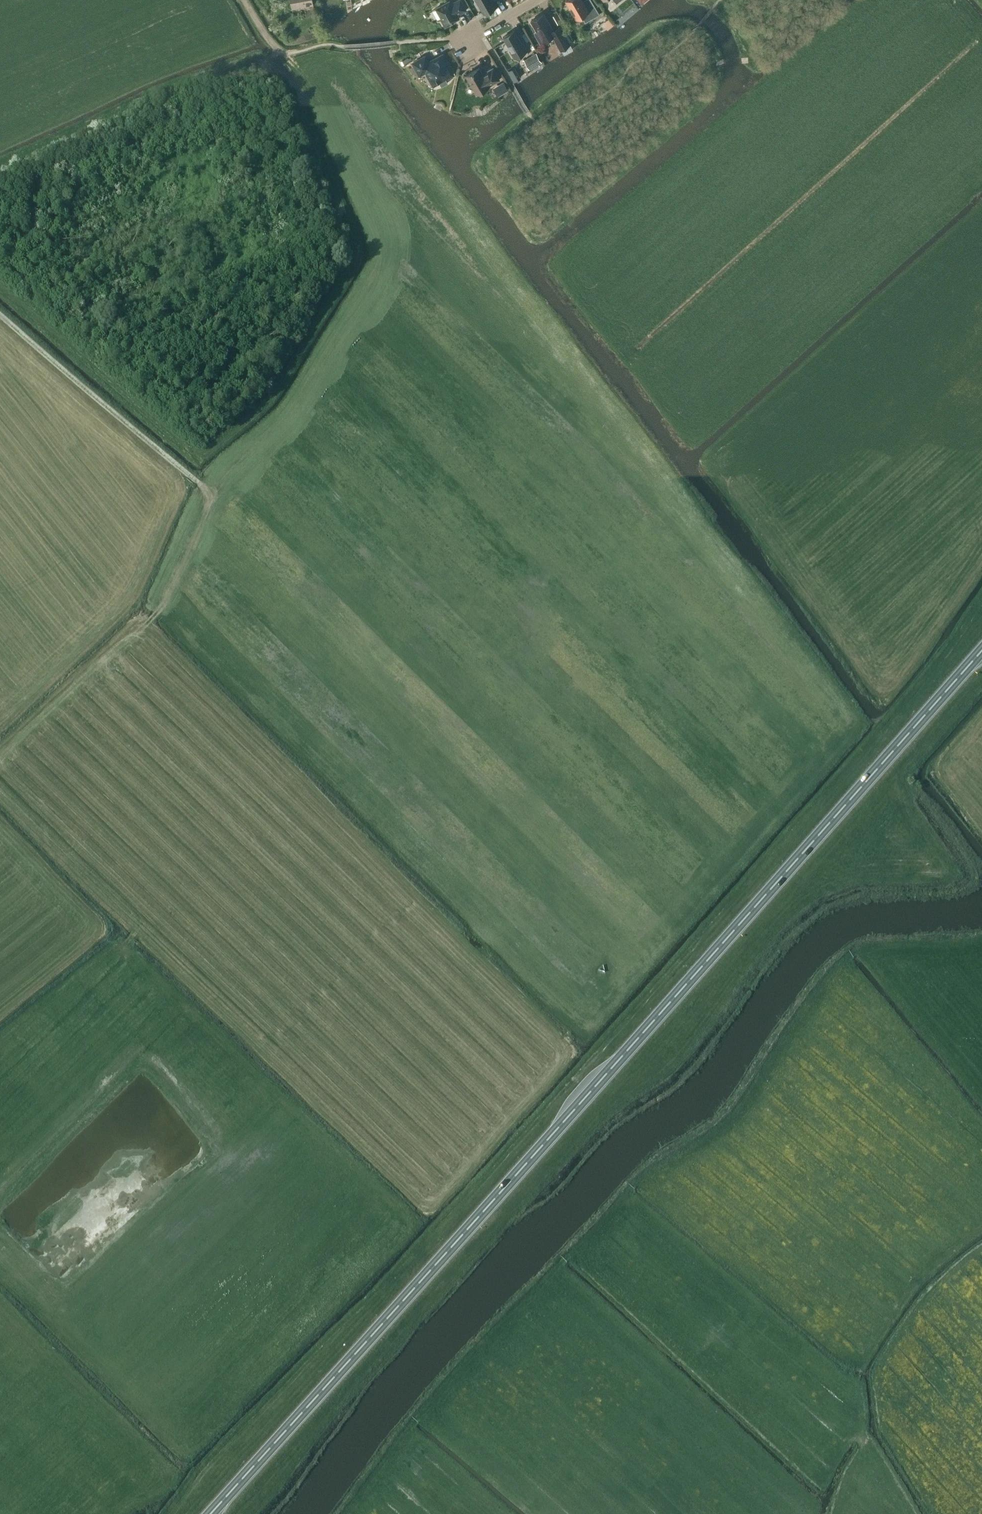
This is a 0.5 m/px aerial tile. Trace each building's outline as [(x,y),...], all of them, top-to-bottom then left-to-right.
[(458,16),(457,15),(466,10),(461,0),(456,0),(449,4),(447,1),(436,7),(441,18),(440,19),(444,27),(452,22),(451,21),(458,16)] [(484,13),(496,6),(492,0),(476,0),(484,13)] [(566,0),(576,18),(581,15),(585,22),(599,13),(591,0),(584,4),(582,0),(566,0)] [(534,34),(539,42),(552,35),(559,49),(569,43),(559,26),(553,30),(543,13),(530,21),(537,32),(534,34)] [(510,50),(509,50),(513,58),(527,50),(522,43),(521,43),(514,30),(502,37),(510,50)] [(524,59),(530,69),(542,62),(536,52),(524,59)] [(419,74),(425,71),(433,85),(439,82),(440,83),(446,80),(445,78),(452,74),(442,54),(428,62),(424,56),(412,62),(419,74)] [(482,73),(478,67),(465,75),(476,93),(489,86),(489,85),(499,79),(492,67),(482,73)] [(498,96),(508,90),(504,82),(493,87),(498,96)]
